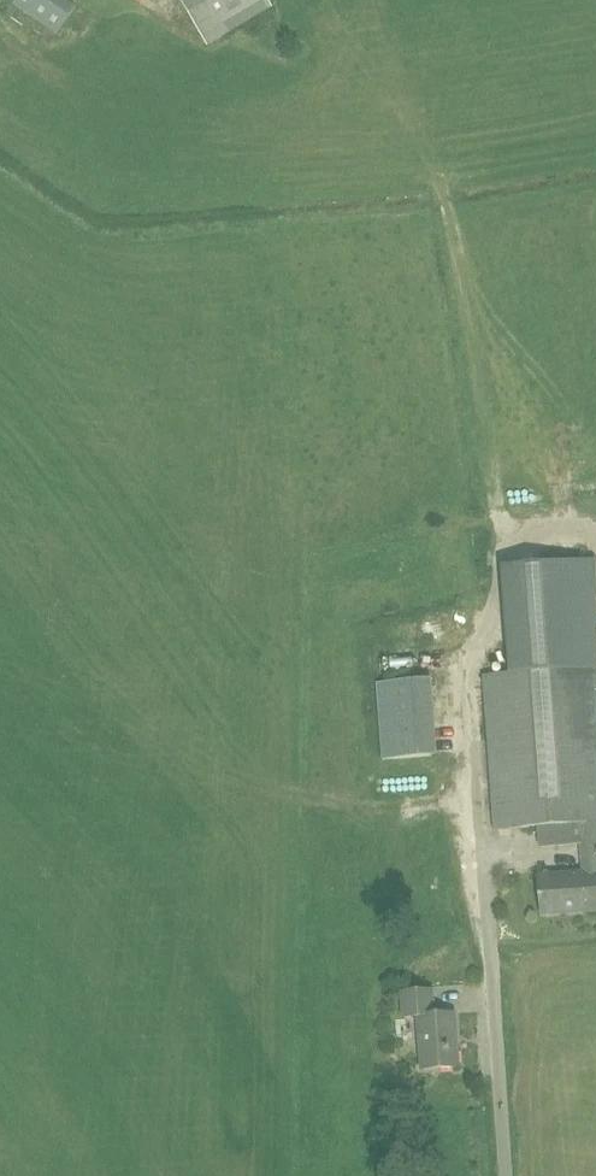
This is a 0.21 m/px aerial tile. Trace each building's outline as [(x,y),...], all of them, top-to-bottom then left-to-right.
[(63,0),(19,0),(16,4),(57,33),(75,8),(63,0)] [(204,3),(219,21),(215,24),(224,35),(266,0),(208,0),(204,3)] [(595,562),(517,567),(524,673),(487,675),(496,830),(537,827),(538,848),(584,845),(586,874),(595,873),(595,572),(595,562)] [(434,756),(429,679),(381,682),(386,759),(434,756)] [(586,874),(541,877),(543,915),(595,912),(595,873),(586,874)] [(406,992),(408,1019),(422,1018),(425,1069),(462,1067),(458,1013),(437,1015),(436,990),(406,992)]
